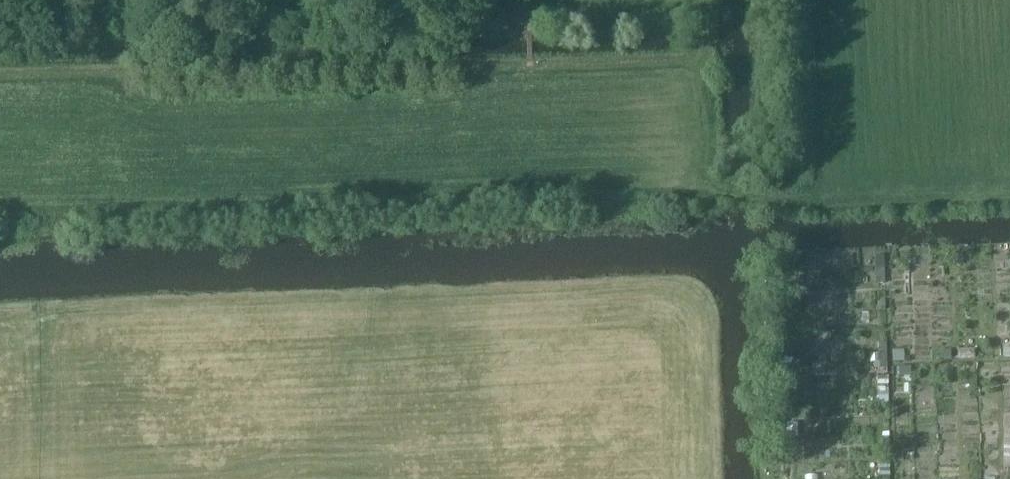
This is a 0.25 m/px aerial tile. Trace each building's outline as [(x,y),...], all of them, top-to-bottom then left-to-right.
[(875,256),(876,269),(885,268),(885,255),(875,256)] [(958,359),(975,358),(975,348),(958,349),(958,359)] [(894,350),(894,361),(904,361),(904,350),(894,350)] [(888,367),(887,353),(874,354),(874,368),(888,367)] [(899,366),(899,376),(911,376),(911,366),(899,366)] [(879,406),(889,405),(889,395),(879,395),(879,406)] [(890,478),(890,464),(880,465),(880,478),(881,478),(890,478)]
